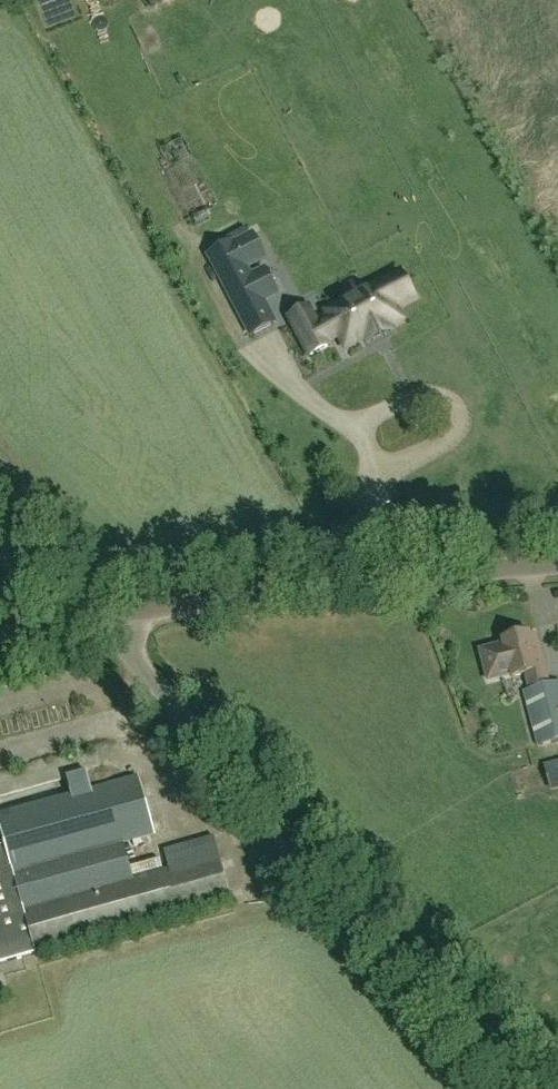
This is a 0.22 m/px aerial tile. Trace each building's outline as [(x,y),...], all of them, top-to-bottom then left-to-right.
[(232,242),(208,255),(251,336),(275,323),(247,268),(266,258),(252,233),(233,244),(232,242)] [(307,308),(290,317),(311,356),(328,347),(326,342),(340,335),(346,348),(365,338),(366,341),(368,344),(392,332),(390,328),(388,325),(401,319),(394,307),(414,297),(402,273),(367,292),(349,301),(328,312),(331,318),(317,326),(307,308)] [(540,649),(536,634),(530,636),(529,632),(503,639),(503,641),(480,647),(487,677),(511,671),(513,678),(525,675),(529,690),(524,692),(538,746),(557,740),(557,683),(549,685),(540,649)] [(6,845),(0,847),(0,964),(232,897),(213,833),(165,848),(172,867),(134,878),(124,843),(155,833),(138,775),(0,816),(0,825),(6,845)]
